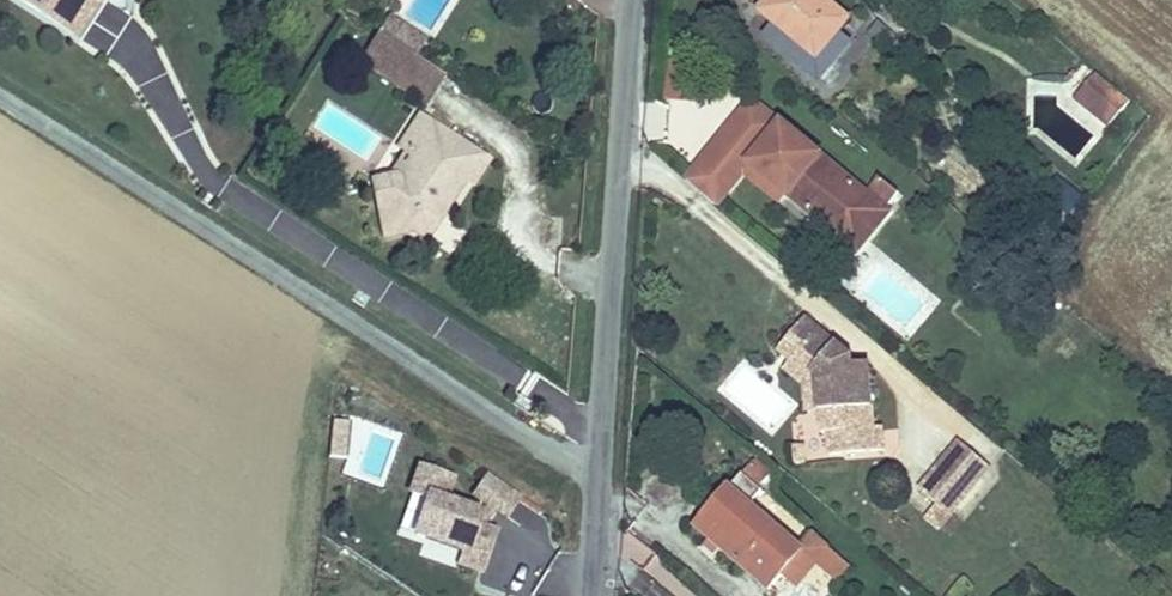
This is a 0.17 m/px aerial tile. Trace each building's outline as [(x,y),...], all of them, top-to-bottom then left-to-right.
[(75,18),(86,0),(46,0),(75,18)] [(814,55),(848,12),(834,0),(765,0),(757,9),(814,55)] [(384,3),(369,25),(397,43),(411,21),(384,3)] [(397,43),(419,57),(433,36),(411,21),(397,43)] [(402,84),(419,57),(397,43),(369,25),(350,54),(402,84)] [(669,59),(661,100),(684,104),(691,63),(669,59)] [(1100,94),(1110,82),(1080,59),(1070,70),(1100,94)] [(1088,110),(1100,94),(1070,70),(1056,85),(1088,110)] [(853,181),(768,114),(732,159),(762,182),(817,226),(853,181)] [(409,227),(434,243),(472,183),(478,188),(493,164),(427,120),(408,150),(421,158),(409,182),(383,187),(389,229),(409,227)] [(762,182),(732,159),(726,167),(755,190),(762,182)] [(869,195),(894,206),(900,190),(876,179),(869,195)] [(811,434),(862,436),(865,414),(851,412),(854,353),(839,352),(788,304),(761,335),(775,348),(781,341),(808,362),(808,397),(807,413),(812,413),(811,434)] [(781,341),(775,348),(768,359),(792,378),(791,395),(808,397),(808,362),(781,341)] [(330,420),(325,457),(345,460),(350,422),(330,420)] [(919,475),(951,502),(984,462),(952,436),(919,475)] [(752,575),(786,536),(732,491),(741,480),(717,461),(676,511),(752,575)] [(447,477),(415,465),(406,488),(424,495),(411,530),(460,548),(455,560),(477,568),(490,530),(472,523),(476,512),(438,499),(447,477)] [(500,513),(514,493),(484,473),(470,493),(500,513)] [(915,506),(921,510),(935,522),(951,502),(919,475),(913,482),(925,496),(915,506)]
